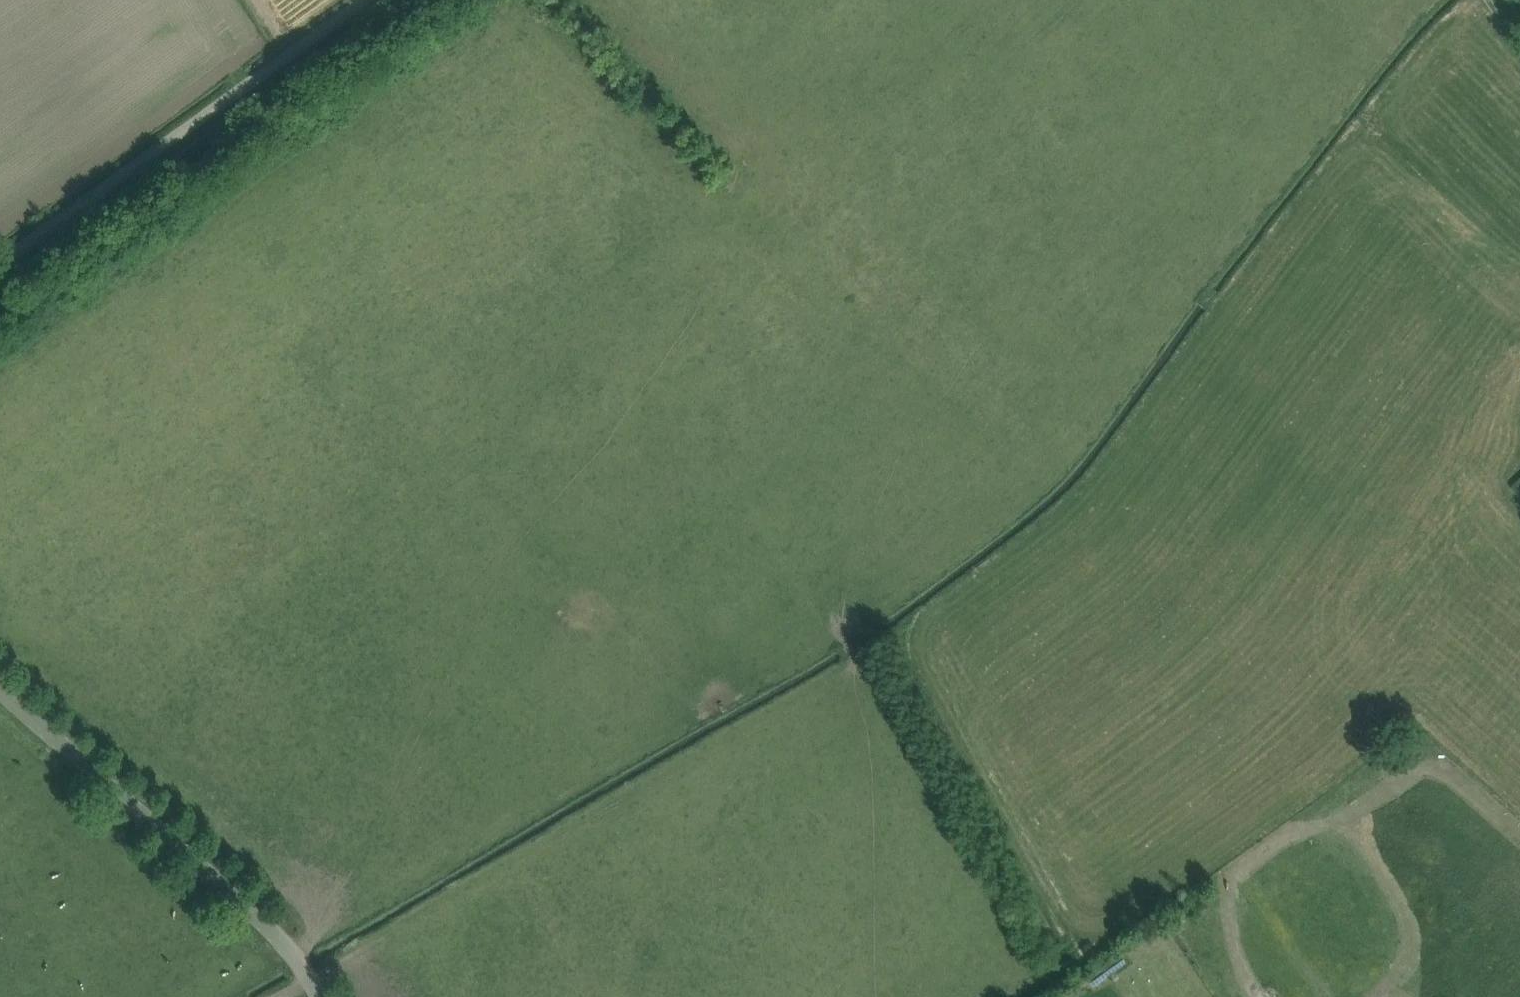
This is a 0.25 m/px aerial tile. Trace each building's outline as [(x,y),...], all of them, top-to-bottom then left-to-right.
[(1186,908),(1175,915),(1180,923),(1191,916),(1186,908)]
